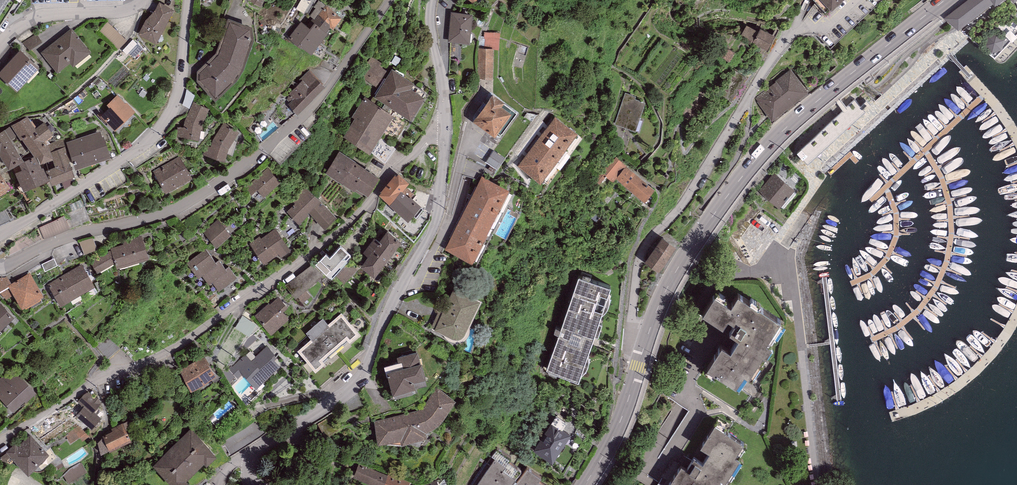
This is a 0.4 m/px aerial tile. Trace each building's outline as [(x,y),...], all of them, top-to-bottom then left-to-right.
[(10,0),(0,0),(0,15),(10,0)] [(831,11),(843,0),(820,0),(831,11)] [(944,17),(958,31),(993,4),(994,6),(1003,0),(967,0),(944,17)] [(174,10),(159,2),(154,11),(145,21),(138,34),(156,44),(163,32),(174,10)] [(326,5),(318,15),(330,24),(329,27),(333,29),(341,18),(326,5)] [(451,13),(448,42),(470,44),(473,14),(451,13)] [(301,22),(288,38),(301,49),(301,47),(312,54),(328,34),(326,32),(329,28),(329,27),(330,24),(318,15),(313,22),(314,23),(310,29),(301,22)] [(252,28),(228,19),(216,53),(197,71),(197,81),(215,101),(236,81),(243,70),(254,41),(252,28)] [(107,22),(99,31),(118,49),(127,40),(107,22)] [(741,36),(754,43),(759,33),(746,26),(741,36)] [(73,67),(91,53),(71,28),(41,53),(57,73),(70,64),(73,67)] [(759,33),(754,43),(767,51),(774,37),(761,30),(759,33)] [(503,33),(487,33),(487,47),(503,48),(503,33)] [(27,44),(32,51),(44,42),(39,35),(27,44)] [(989,47),(1003,52),(1007,39),(993,35),(989,47)] [(480,49),(479,77),(492,77),(493,49),(480,49)] [(0,71),(0,76),(17,92),(40,69),(20,50),(0,71)] [(379,89),(389,73),(379,66),(381,63),(372,57),(358,75),(379,89)] [(374,97),(411,121),(425,98),(411,89),(415,83),(392,69),(389,73),(379,89),(374,97)] [(303,81),(286,97),(297,116),(325,87),(309,70),(301,79),(303,81)] [(755,99),(772,120),(808,93),(791,71),(755,99)] [(636,96),(625,93),(615,125),(635,132),(645,103),(635,99),(636,96)] [(504,103),(493,94),(473,122),(495,138),(511,114),(502,106),(504,103)] [(125,104),(117,95),(107,105),(109,108),(102,115),(100,112),(97,114),(106,123),(107,122),(115,131),(136,112),(127,102),(125,104)] [(351,117),(355,119),(343,137),(370,154),(371,152),(380,137),(394,116),(364,97),(351,117)] [(855,100),(797,153),(807,165),(869,108),(872,106),(867,101),(861,106),(855,100)] [(210,110),(193,102),(184,122),(183,128),(178,126),(176,137),(199,140),(202,127),(210,110)] [(28,116),(11,126),(21,140),(22,139),(34,156),(35,158),(37,157),(40,164),(53,160),(50,148),(48,145),(46,142),(54,136),(44,122),(36,128),(28,116)] [(555,117),(517,167),(541,184),(578,134),(555,117)] [(239,133),(224,122),(212,141),(211,147),(206,145),(203,155),(225,162),(229,149),(239,133)] [(10,127),(5,130),(11,140),(16,137),(10,127)] [(5,130),(0,133),(0,156),(9,170),(12,168),(24,161),(11,140),(5,130)] [(100,130),(66,142),(76,170),(111,158),(104,136),(102,137),(100,130)] [(396,149),(380,137),(371,152),(385,163),(396,149)] [(65,139),(48,145),(50,148),(53,160),(55,167),(46,171),(52,186),(74,177),(65,139)] [(339,152),(326,173),(367,198),(380,177),(339,152)] [(494,152),(487,162),(497,169),(504,158),(494,152)] [(40,164),(37,157),(35,158),(34,156),(24,161),(12,168),(24,192),(49,181),(43,168),(42,168),(40,164)] [(180,156),(153,172),(166,194),(193,179),(180,156)] [(616,179),(627,167),(616,158),(607,168),(606,166),(601,172),(613,183),(616,179)] [(655,189),(627,167),(616,179),(644,202),(655,189)] [(264,198),(281,183),(268,168),(245,188),(252,196),(257,191),(264,198)] [(11,189),(0,172),(0,195),(11,189)] [(381,193),(379,196),(390,205),(401,192),(402,193),(402,192),(410,184),(398,174),(396,176),(395,175),(381,192),(381,193)] [(793,189),(775,174),(768,183),(786,198),(793,189)] [(482,176),(445,250),(472,264),(509,190),(482,176)] [(786,198),(768,183),(760,192),(779,207),(786,198)] [(325,230),(337,218),(305,186),(291,200),(295,203),(287,212),(299,224),(309,214),(325,230)] [(409,198),(402,192),(402,193),(401,192),(390,205),(389,206),(408,222),(425,202),(414,192),(409,198)] [(39,227),(44,239),(70,229),(64,216),(39,227)] [(203,233),(216,248),(231,236),(218,220),(203,233)] [(249,244),(263,265),(278,254),(281,258),(291,251),(276,229),(261,239),(260,237),(249,244)] [(401,242),(387,231),(379,242),(374,238),(363,254),(368,258),(361,268),(375,278),(401,242)] [(149,260),(142,236),(123,241),(124,244),(111,248),(111,250),(108,252),(109,253),(91,263),(97,274),(115,263),(117,269),(149,260)] [(645,261),(657,270),(674,245),(662,237),(645,261)] [(738,238),(737,237),(730,242),(738,250),(745,244),(738,238)] [(93,238),(80,243),(84,255),(98,250),(93,238)] [(326,254),(315,265),(329,279),(351,256),(340,247),(330,258),(326,254)] [(206,249),(186,263),(198,279),(202,276),(217,265),(215,263),(206,249)] [(219,260),(215,263),(217,265),(202,276),(209,285),(212,283),(227,272),(225,269),(219,260)] [(312,263),(285,286),(296,299),(323,276),(312,263)] [(47,284),(61,307),(95,287),(82,264),(47,284)] [(237,278),(229,267),(225,269),(227,272),(212,283),(219,291),(237,278)] [(44,296),(30,272),(11,283),(8,285),(14,295),(22,309),(25,308),(26,309),(41,300),(40,298),(44,296)] [(7,276),(0,278),(0,292),(7,299),(14,295),(8,285),(11,283),(7,276)] [(548,370),(578,380),(609,286),(579,276),(548,370)] [(464,336),(480,302),(454,289),(451,295),(447,293),(431,327),(435,329),(434,330),(451,339),(454,339),(457,340),(460,340),(462,338),(463,337),(464,336)] [(305,304),(314,296),(309,290),(300,298),(305,304)] [(717,297),(706,315),(726,327),(731,319),(738,324),(732,334),(740,339),(733,351),(724,346),(708,371),(736,388),(747,372),(754,376),(772,346),(768,343),(782,321),(741,295),(733,307),(717,297)] [(283,312),(288,308),(279,297),(270,305),(269,303),(255,316),(271,335),(289,319),(283,312)] [(14,318),(1,304),(0,305),(0,332),(14,318)] [(253,317),(246,312),(236,325),(243,330),(253,317)] [(328,324),(323,319),(306,333),(311,339),(297,351),(315,373),(325,364),(323,362),(329,358),(328,357),(343,345),(344,346),(348,341),(350,343),(359,334),(341,313),(328,324)] [(276,356),(267,346),(255,357),(251,351),(224,373),(233,386),(243,375),(256,390),(280,366),(273,359),(276,356)] [(387,378),(388,378),(393,396),(416,390),(414,383),(425,380),(418,352),(396,358),(398,363),(384,367),(387,378)] [(179,370),(191,392),(216,377),(203,356),(179,370)] [(0,378),(0,399),(13,414),(37,393),(13,366),(0,378)] [(394,417),(374,421),(377,445),(400,442),(402,447),(428,439),(425,433),(429,432),(433,430),(438,426),(444,419),(455,402),(437,387),(423,409),(410,413),(394,417)] [(101,402),(88,392),(73,411),(77,415),(76,416),(92,429),(101,418),(97,415),(101,409),(98,406),(101,402)] [(102,437),(109,453),(132,442),(124,424),(112,429),(113,432),(102,437)] [(535,452),(553,463),(570,436),(552,425),(535,452)] [(80,426),(66,435),(70,442),(79,437),(82,441),(87,438),(80,426)] [(743,461),(736,456),(744,443),(717,427),(703,449),(710,453),(704,464),(695,459),(689,469),(684,466),(673,484),(728,484),(743,461)] [(217,457),(191,431),(154,466),(171,484),(187,484),(188,484),(186,481),(204,464),(207,467),(217,457)] [(6,453),(28,476),(50,455),(29,434),(16,446),(15,444),(6,453)] [(475,484),(546,484),(538,479),(540,476),(526,467),(524,470),(508,460),(510,458),(498,450),(475,484)] [(86,472),(82,463),(71,469),(64,476),(69,483),(86,472)] [(388,476),(359,464),(353,478),(371,484),(384,484),(388,476)] [(389,474),(388,476),(384,484),(409,484),(410,482),(389,474)]
